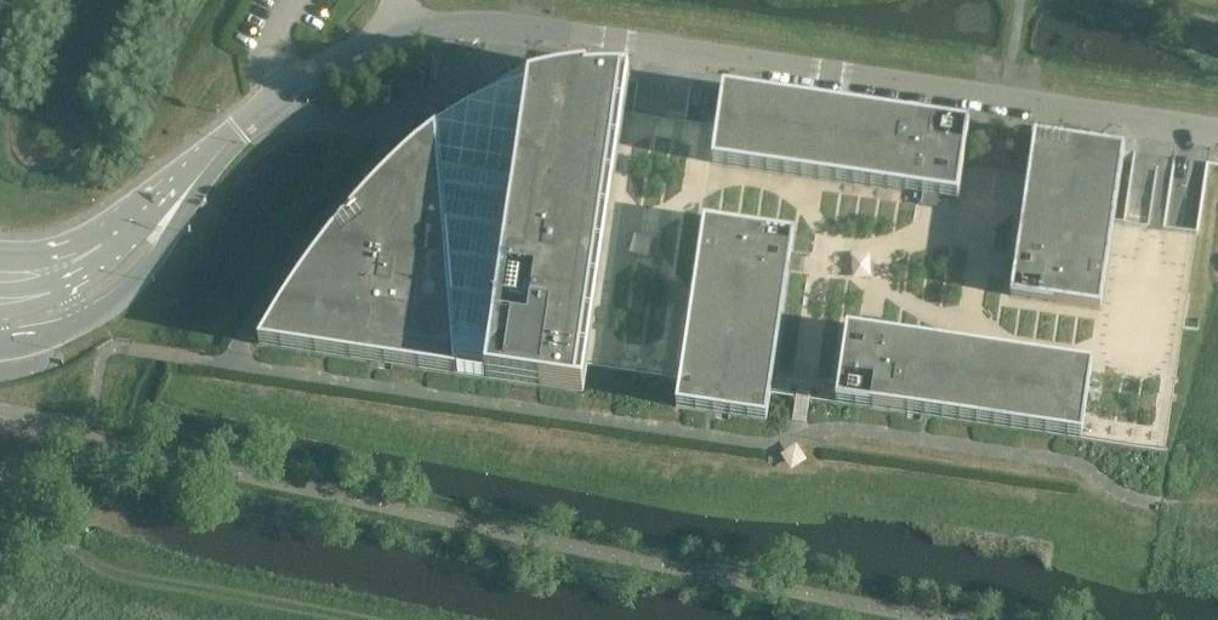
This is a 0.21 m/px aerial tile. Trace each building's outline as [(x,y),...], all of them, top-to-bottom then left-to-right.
[(718,126),(686,122),(625,113),(630,80),(617,79),(607,79),(596,79),(587,80),(588,76),(573,78),(559,80),(545,83),(529,87),(515,186),(440,175),(437,131),(426,140),(412,152),(397,166),(385,177),(375,187),(362,201),(350,215),(338,229),(327,242),(317,256),(305,271),(294,288),(284,303),(275,317),(267,331),(259,345),(583,393),(587,364),(680,378),(676,407),(767,420),(771,393),(836,403),(1165,451),(1165,450),(1167,451),(1167,449),(1166,448),(1175,382),(1177,382),(1178,379),(1176,378),(1183,329),(1198,331),(1200,320),(1186,318),(1190,293),(1189,293),(1198,232),(1176,229),(1134,223),(1114,220),(1125,150),(1034,136),(1023,209),(958,200),(969,127),(723,90),(718,126)]
